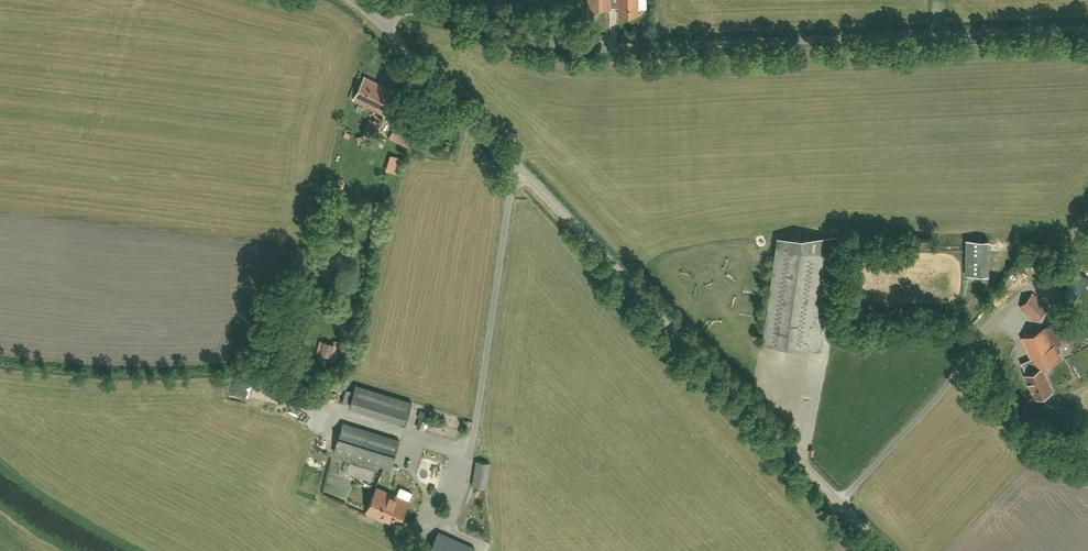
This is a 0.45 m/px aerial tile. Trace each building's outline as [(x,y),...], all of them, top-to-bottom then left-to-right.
[(588,9),(610,8),(610,0),(588,0),(588,9)] [(619,15),(638,15),(637,0),(618,0),(619,15)] [(353,99),(384,114),(395,91),(364,77),(353,99)] [(368,117),(362,130),(375,135),(381,122),(368,117)] [(389,138),(409,148),(417,130),(398,120),(389,138)] [(389,153),(384,169),(395,173),(401,157),(389,153)] [(819,351),(833,255),(837,236),(778,237),(762,342),(819,351)] [(918,238),(918,248),(931,248),(930,239),(918,238)] [(963,238),(963,274),(987,274),(988,238),(963,238)] [(1048,280),(1074,301),(1087,283),(1087,278),(1064,259),(1048,280)] [(1036,321),(1048,307),(1032,293),(1020,307),(1036,321)] [(1021,338),(1035,371),(1025,375),(1035,398),(1051,391),(1041,368),(1062,359),(1059,352),(1061,351),(1057,342),(1070,337),(1063,320),(1021,338)] [(333,339),(333,342),(321,341),(320,355),(337,356),(338,340),(333,339)] [(356,385),(350,407),(405,424),(412,402),(356,385)] [(400,440),(343,423),(334,451),(391,469),(400,440)] [(490,463),(476,461),(472,486),(486,488),(490,463)] [(408,501),(377,487),(366,511),(398,525),(408,501)] [(439,532),(431,550),(474,550),(476,548),(439,532)]
